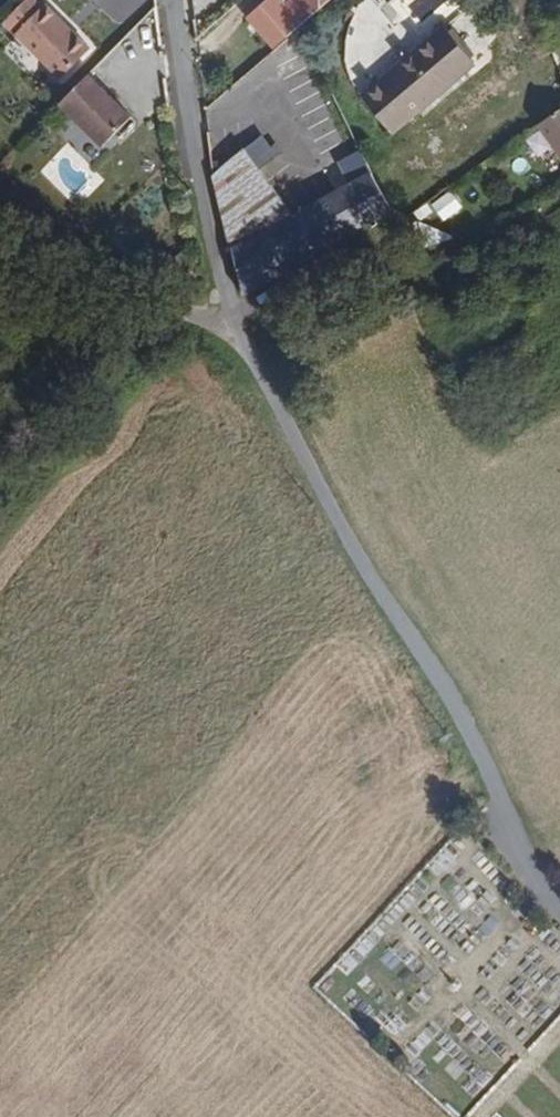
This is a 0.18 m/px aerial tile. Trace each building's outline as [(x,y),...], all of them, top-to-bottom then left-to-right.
[(73,34),(71,36),(63,28),(65,26),(40,0),(32,0),(6,25),(60,80),(89,51),(73,34)] [(317,0),(252,0),(243,7),(271,39),(317,0)] [(397,124),(479,54),(448,18),(367,88),(397,124)] [(135,113),(93,70),(65,98),(107,141),(135,113)] [(540,121),(559,148),(559,107),(540,121)] [(271,181),(261,172),(275,158),(283,165),(296,152),(271,127),(213,184),(221,215),(271,181)] [(302,213),(271,181),(221,215),(244,292),(400,199),(377,164),(302,213)]
